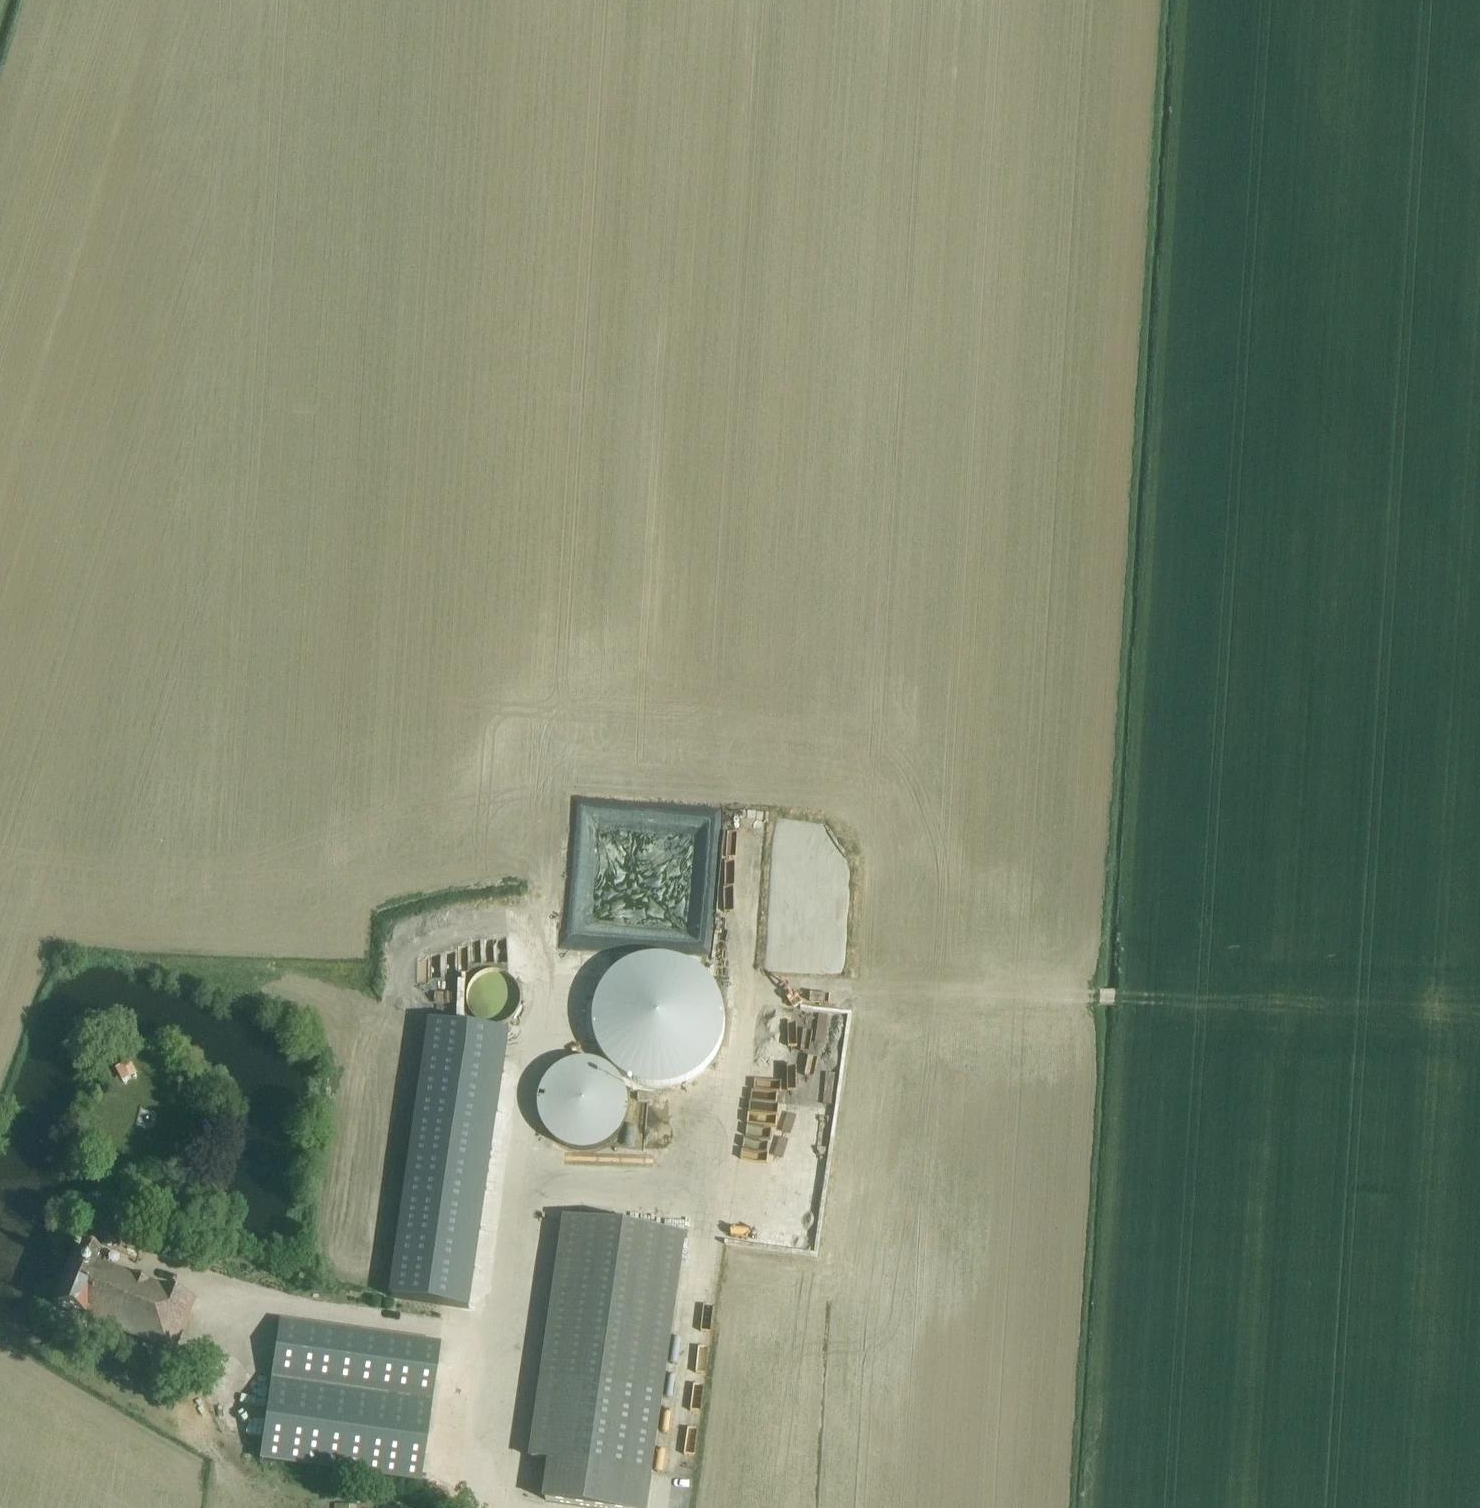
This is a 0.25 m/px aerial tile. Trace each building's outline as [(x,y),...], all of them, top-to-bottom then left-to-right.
[(700,859),(698,884),(710,885),(712,860),(700,859)] [(583,951),(581,975),(612,977),(614,953),(583,951)] [(515,978),(514,977),(512,975),(510,974),(507,972),(505,971),(502,970),(499,970),(496,969),(493,969),(491,970),(488,970),(485,971),(482,972),(480,974),(478,975),(476,977),(474,979),(472,982),(471,984),(469,987),(469,989),(468,992),(468,995),(468,996),(468,999),(468,1002),(469,1004),(469,1005),(470,1007),(471,1010),(473,1012),(475,1015),(477,1017),(479,1018),(481,1020),(484,1021),(486,1022),(489,1023),(492,1023),(495,1023),(498,1023),(500,1023),(503,1022),(506,1021),(508,1020),(510,1018),(511,1018),(513,1017),(515,1015),(517,1012),(518,1010),(520,1007),(521,1005),(521,1002),(522,999),(522,996),(522,993),(521,991),(521,988),(520,985),(518,983),(517,980),(515,978)] [(616,1036),(614,1048),(616,1060),(621,1072),(629,1082),(640,1089),(652,1093),(664,1094),(677,1091),(688,1085),(697,1076),(698,1074),(704,1062),(706,1048),(705,1036),(701,1026),(694,1016),(685,1009),(675,1004),(664,1002),(649,1003),(636,1009),(627,1016),(620,1025),(616,1036)] [(538,1108),(540,1119),(546,1130),(554,1139),(564,1145),(576,1149),(587,1149),(599,1147),(610,1141),(619,1133),(625,1123),(628,1111),(629,1099),(626,1088),(620,1077),(612,1069),(602,1062),(591,1059),(579,1059),(567,1061),(557,1067),(548,1075),(542,1085),(538,1096),(538,1108)] [(123,1082),(137,1074),(129,1060),(114,1068),(123,1082)] [(552,1460),(546,1500),(603,1507),(646,1507),(685,1234),(566,1218),(532,1457),(552,1460)] [(82,1246),(57,1308),(173,1353),(193,1300),(134,1277),(96,1262),(100,1253),(82,1246)] [(261,1459),(420,1482),(440,1343),(281,1320),(261,1459)]
